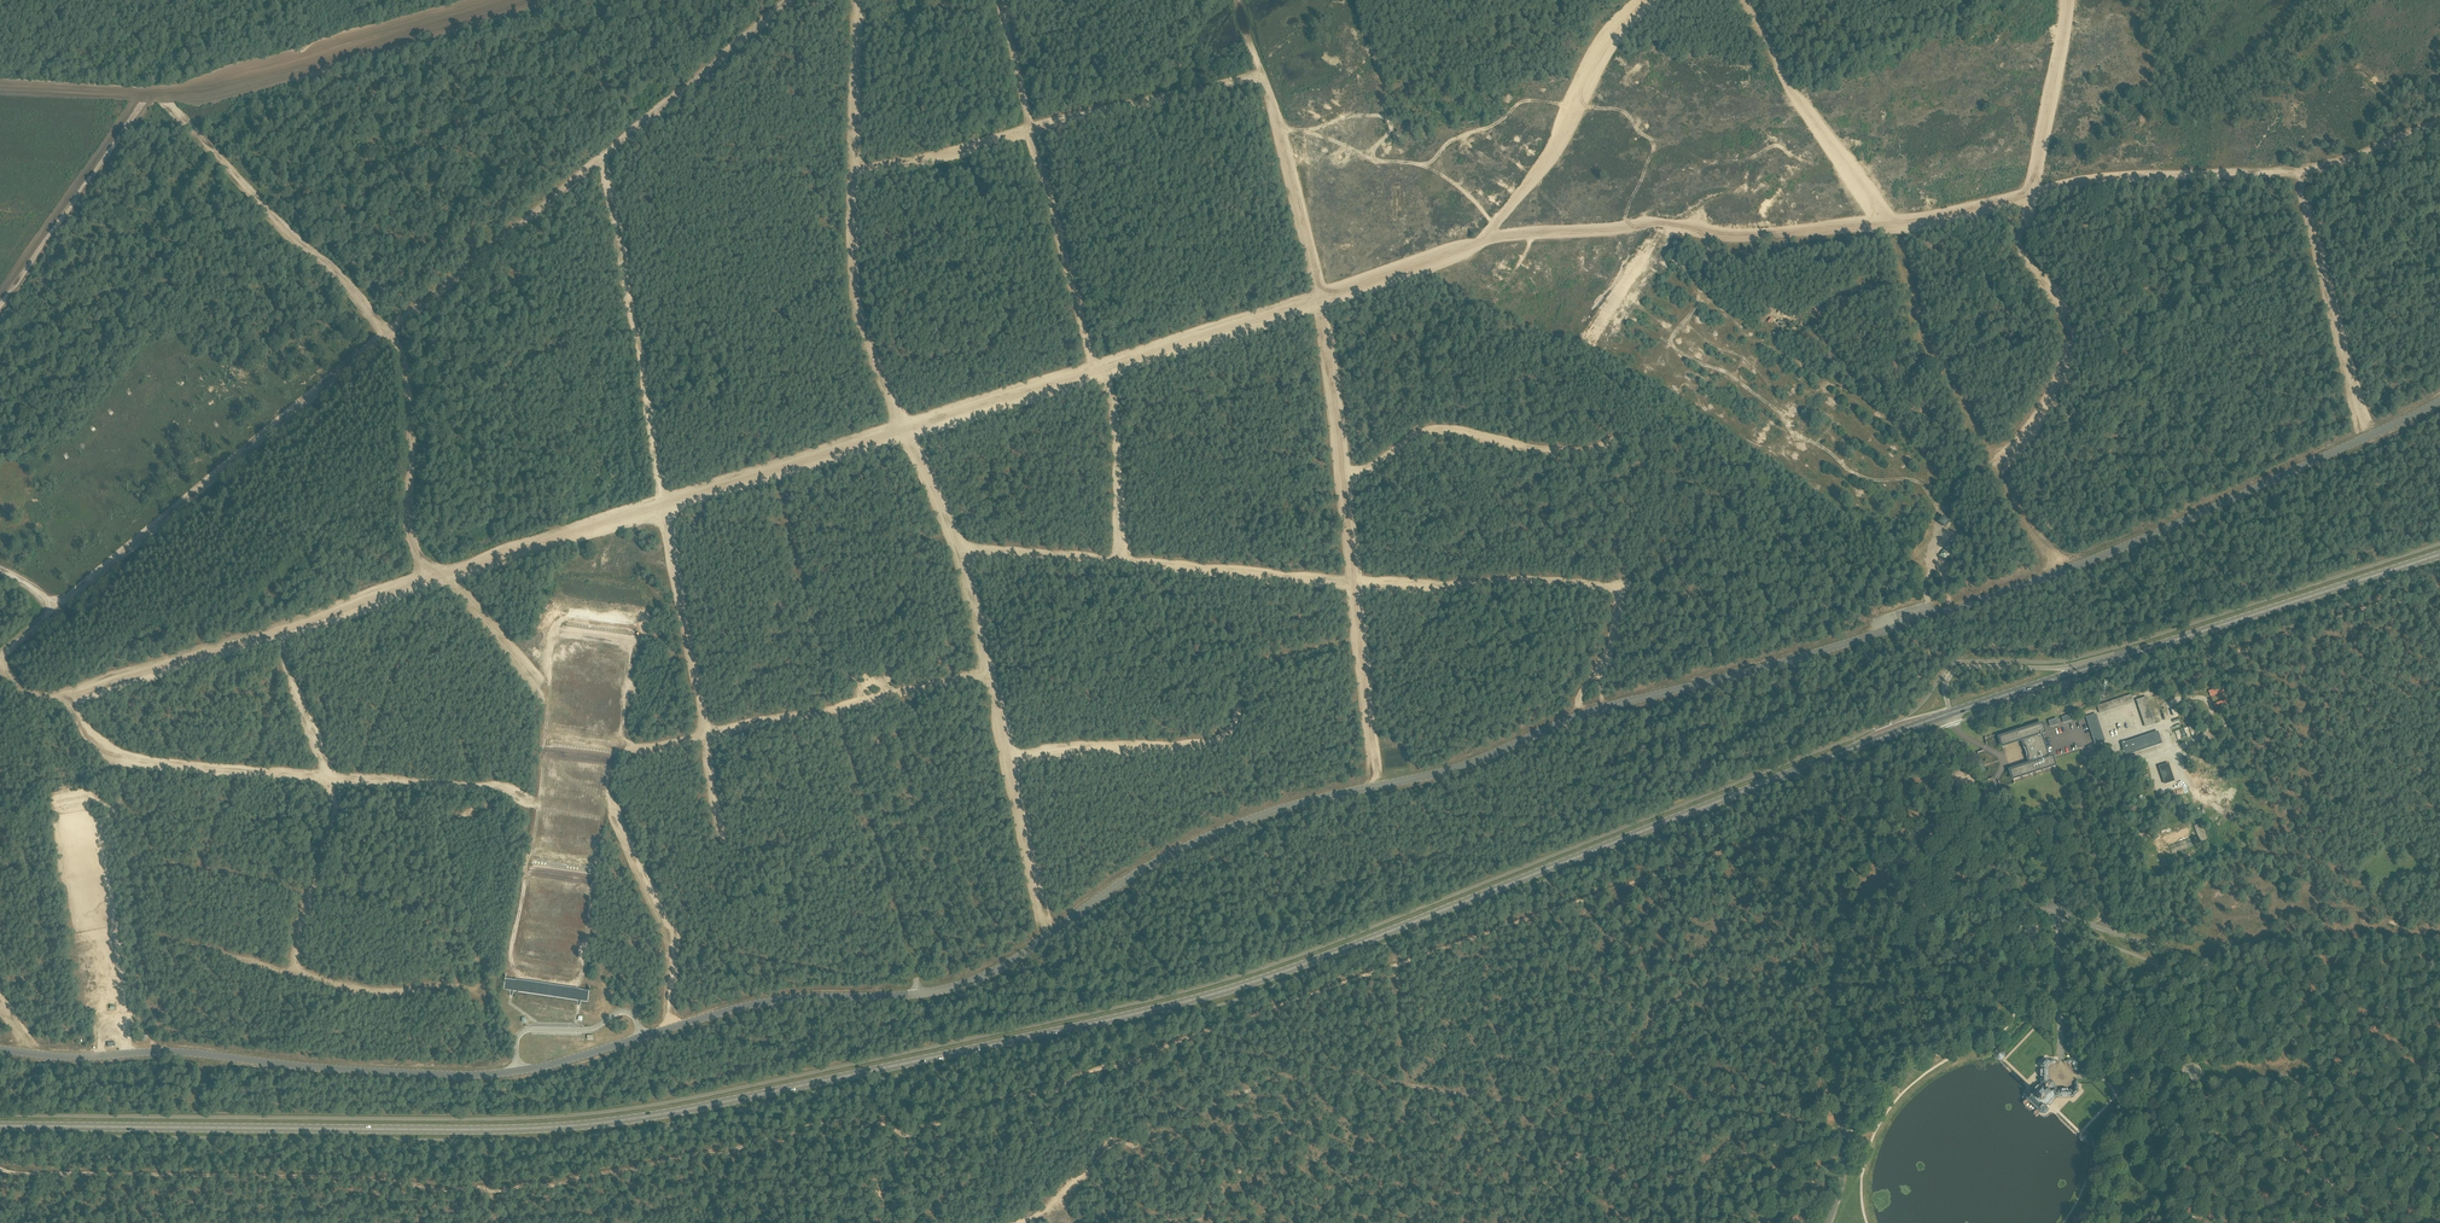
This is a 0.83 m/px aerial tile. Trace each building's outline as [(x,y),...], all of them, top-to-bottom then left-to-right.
[(1938,522),(1945,528),(1950,522),(1943,516),(1938,522)] [(1945,549),(1946,549),(1944,551),(1941,555),(1945,559),(1948,554),(1949,552),(1950,552),(1953,547),(1954,545),(1955,545),(1958,541),(1954,537),(1950,542),(1951,542),(1949,544),(1945,549)] [(2131,696),(2098,707),(2100,714),(2133,703),(2131,696)] [(2144,698),(2136,701),(2145,726),(2153,723),(2144,698)] [(2096,714),(2088,717),(2095,740),(2104,737),(2096,714)] [(2042,725),(2000,738),(2002,746),(2021,740),(2023,749),(2025,749),(2027,755),(2026,756),(2029,765),(2010,771),(2013,779),(2055,765),(2052,757),(2049,758),(2048,758),(2041,735),(2042,735),(2041,734),(2044,733),(2042,725)] [(2160,731),(2121,744),(2125,756),(2164,743),(2160,731)] [(1981,760),(1976,762),(1979,774),(1985,772),(1981,760)] [(2168,764),(2161,765),(2164,781),(2171,780),(2168,764)] [(2219,775),(2213,777),(2217,787),(2223,785),(2219,775)] [(69,795),(56,795),(56,803),(69,804),(69,795)] [(2168,836),(2170,844),(2190,840),(2188,831),(2168,836)] [(1994,1053),(1994,1054),(1994,1055),(1994,1056),(1994,1057),(1995,1057),(1995,1058),(1996,1059),(1997,1060),(1999,1060),(2002,1060),(2003,1060),(2003,1059),(2004,1058),(2005,1057),(2005,1056),(2005,1055),(2005,1054),(2005,1053),(2005,1052),(2003,1051),(2001,1050),(1999,1050),(1995,1051),(1995,1052),(1994,1053)] [(2068,1059),(2066,1062),(2068,1064),(2071,1064),(2074,1066),(2074,1069),(2076,1071),(2078,1069),(2078,1066),(2080,1063),(2074,1057),(2071,1059),(2068,1059)] [(2026,1100),(2023,1104),(2025,1106),(2026,1105),(2034,1112),(2033,1113),(2036,1116),(2039,1113),(2041,1114),(2042,1115),(2043,1115),(2044,1115),(2045,1114),(2046,1114),(2047,1113),(2048,1113),(2048,1112),(2048,1111),(2048,1110),(2048,1109),(2048,1108),(2047,1106),(2055,1098),(2074,1097),(2078,1092),(2078,1083),(2076,1082),(2074,1083),(2074,1088),(2071,1090),(2058,1090),(2057,1088),(2057,1086),(2057,1085),(2056,1084),(2055,1083),(2053,1082),(2051,1081),(2048,1082),(2047,1068),(2050,1064),(2054,1064),(2055,1062),(2054,1060),(2044,1061),(2040,1065),(2041,1083),(2042,1085),(2039,1087),(2038,1086),(2035,1090),(2035,1091),(2033,1093),(2032,1092),(2031,1091),(2030,1091),(2029,1091),(2028,1091),(2026,1092),(2025,1093),(2025,1094),(2025,1095),(2025,1096),(2025,1097),(2025,1098),(2026,1100)] [(2080,1136),(2080,1137),(2080,1138),(2080,1139),(2081,1141),(2083,1143),(2086,1143),(2087,1143),(2088,1142),(2089,1142),(2090,1140),(2091,1140),(2091,1139),(2091,1137),(2091,1136),(2090,1134),(2089,1133),(2086,1132),(2084,1133),(2083,1133),(2082,1134),(2081,1134),(2081,1135),(2080,1135),(2080,1136)]
